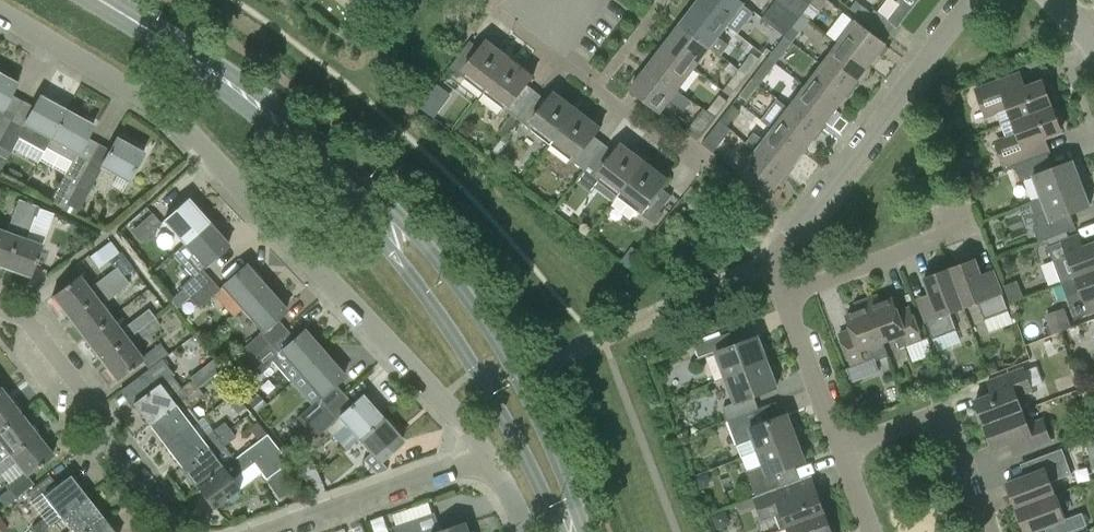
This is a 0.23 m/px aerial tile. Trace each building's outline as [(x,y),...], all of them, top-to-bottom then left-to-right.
[(351,8),(355,11),(356,10),(367,19),(381,0),(350,0),(351,8)] [(726,25),(743,3),(739,0),(698,0),(696,2),(726,25)] [(793,25),(801,14),(783,0),(775,0),(770,7),(793,25)] [(806,0),(783,0),(801,14),(810,3),(806,0)] [(866,21),(872,13),(855,1),(849,8),(866,21)] [(726,25),(696,2),(680,24),(709,47),(710,46),(721,55),(730,44),(718,35),(726,25)] [(793,25),(770,7),(761,18),(785,36),(793,25)] [(875,10),(872,14),(872,13),(866,21),(889,38),(898,27),(875,10)] [(839,43),(869,66),(886,44),(856,21),(839,43)] [(709,47),(680,24),(664,45),(693,68),(709,47)] [(784,37),(792,42),(801,31),(793,25),(785,36),(784,37)] [(355,48),(361,39),(351,31),(350,33),(345,40),(355,48)] [(768,57),(776,63),(792,42),(784,37),(772,52),(768,57)] [(483,92),(510,57),(487,40),(481,48),(470,40),(450,67),(483,92)] [(869,66),(839,43),(822,65),(852,88),(869,66)] [(693,68),(664,45),(647,67),(677,90),(693,68)] [(759,58),(752,52),(739,69),(746,75),(759,58)] [(510,57),(483,92),(511,114),(517,118),(538,92),(527,84),(534,75),(510,57)] [(752,79),(759,85),(776,63),(768,57),(752,79)] [(852,88),(822,65),(806,86),(836,109),(852,88)] [(677,90),(647,67),(630,89),(660,112),(677,90)] [(727,85),(735,91),(746,75),(739,69),(727,85)] [(15,113),(3,107),(16,83),(12,81),(13,78),(0,71),(0,140),(15,113)] [(991,115),(997,113),(1001,125),(1052,106),(1051,103),(1055,101),(1055,97),(1055,95),(1054,92),(1053,89),(1051,86),(1050,84),(1049,83),(1044,85),(1042,80),(1014,91),(1009,76),(976,89),(981,104),(986,102),(991,115)] [(740,95),(747,101),(759,85),(752,79),(740,95)] [(836,109),(806,86),(789,108),(819,131),(836,109)] [(551,144),(578,109),(554,92),(548,100),(538,92),(517,118),(551,144)] [(39,96),(26,119),(15,113),(0,140),(0,171),(18,137),(43,150),(46,146),(46,147),(66,110),(57,105),(58,103),(43,95),(42,97),(39,96)] [(707,111),(714,117),(727,101),(719,95),(707,111)] [(425,100),(420,107),(434,118),(440,111),(425,100)] [(720,121),(727,127),(728,127),(740,111),(732,105),(720,121)] [(1015,165),(1039,156),(1034,142),(1062,131),(1052,106),(1001,125),(1006,137),(1000,139),(1005,152),(1000,154),(1006,169),(1015,165)] [(714,117),(707,111),(703,108),(685,132),(697,140),(714,117)] [(819,131),(789,108),(773,129),(803,152),(819,131)] [(578,109),(551,144),(584,170),(605,143),(595,136),(601,127),(578,109)] [(69,110),(68,112),(66,110),(46,147),(46,146),(43,150),(38,160),(64,174),(50,200),(63,207),(91,155),(80,148),(93,125),(84,120),(85,118),(69,110)] [(503,137),(517,118),(511,114),(497,132),(503,137)] [(731,130),(728,127),(727,127),(720,121),(702,145),(713,153),(731,130)] [(803,152),(773,129),(765,140),(754,132),(746,143),(756,151),(786,174),(803,152)] [(135,144),(120,136),(118,139),(115,138),(103,161),(91,155),(63,207),(64,207),(66,204),(78,211),(101,169),(99,168),(101,165),(128,180),(143,152),(133,147),(135,144)] [(618,196),(645,161),(622,143),(616,152),(605,143),(584,170),(618,196)] [(786,174),(756,151),(740,173),(769,195),(786,174)] [(1033,175),(1042,197),(1042,198),(1081,183),(1072,160),(1045,170),(1039,156),(1015,165),(1020,180),(1033,175)] [(645,161),(618,196),(615,201),(633,215),(638,215),(640,213),(651,222),(672,195),(661,187),(668,179),(645,161)] [(1068,231),(1062,217),(1090,206),(1081,183),(1042,198),(1042,197),(1030,202),(1035,214),(1033,215),(1037,225),(1033,227),(1039,242),(1048,238),(1068,231)] [(27,202),(18,199),(6,231),(0,229),(0,265),(4,267),(27,202)] [(184,242),(207,221),(201,215),(204,213),(194,201),(191,203),(187,199),(163,219),(184,242)] [(27,202),(4,267),(30,276),(41,244),(26,238),(38,206),(27,202)] [(151,212),(130,230),(140,241),(161,223),(151,212)] [(209,224),(207,221),(184,242),(193,253),(182,263),(193,275),(201,268),(204,265),(227,244),(221,236),(223,234),(212,222),(209,224)] [(1070,236),(1068,231),(1048,238),(1051,245),(1070,238),(1070,236)] [(1070,263),(1076,276),(1076,277),(1093,270),(1093,243),(1077,249),(1072,237),(1048,246),(1056,268),(1070,263)] [(119,252),(109,241),(89,256),(98,268),(119,252)] [(998,282),(985,286),(975,258),(949,268),(964,307),(978,302),(985,319),(1008,310),(998,282)] [(52,294),(68,316),(122,275),(123,276),(133,269),(126,260),(116,267),(89,288),(78,274),(52,294)] [(245,263),(221,284),(222,285),(242,307),(266,286),(259,279),(262,277),(250,264),(247,266),(245,263)] [(188,297),(210,278),(201,268),(193,275),(185,282),(179,287),(184,292),(188,297)] [(956,330),(950,313),(964,307),(949,268),(924,278),(934,306),(922,310),(933,339),(956,330)] [(1076,277),(1076,276),(1061,282),(1075,318),(1093,311),(1093,270),(1076,277)] [(84,337),(110,316),(101,304),(128,283),(123,276),(122,275),(68,316),(84,337)] [(213,294),(219,289),(219,288),(210,278),(188,297),(192,301),(198,308),(206,300),(213,294)] [(242,307),(262,330),(258,333),(259,333),(237,352),(246,362),(247,363),(285,328),(276,318),(286,309),(280,302),(281,300),(270,287),(268,289),(266,286),(242,307)] [(909,307),(897,312),(892,298),(880,302),(875,300),(874,296),(866,299),(882,342),(883,341),(895,337),(899,348),(922,340),(909,307)] [(847,315),(852,329),(839,333),(852,366),(847,368),(852,382),(880,371),(876,360),(887,356),(888,357),(889,357),(883,341),(882,342),(866,299),(859,302),(861,306),(858,311),(847,315)] [(1072,327),(1064,307),(1045,314),(1053,334),(1072,327)] [(110,316),(84,337),(100,357),(126,337),(136,330),(154,316),(148,308),(120,329),(110,316)] [(160,325),(154,316),(136,330),(143,339),(160,325)] [(300,373),(324,352),(317,345),(319,343),(308,330),(306,332),(303,329),(294,337),(285,328),(247,363),(246,362),(229,378),(232,381),(236,386),(245,377),(248,381),(271,360),(291,382),(300,374),(300,373)] [(699,358),(716,352),(726,377),(767,361),(758,336),(729,347),(725,334),(694,346),(699,358)] [(126,337),(100,357),(116,379),(143,359),(126,337)] [(324,352),(300,373),(300,374),(320,395),(317,397),(318,398),(296,417),(305,428),(343,393),(334,383),(344,374),(338,367),(339,365),(328,352),(326,354),(324,352)] [(132,402),(148,423),(197,386),(192,379),(180,388),(170,375),(173,373),(166,365),(168,363),(164,357),(162,359),(161,359),(133,380),(144,393),(132,402)] [(767,361),(726,377),(735,402),(723,407),(728,419),(753,410),(749,398),(777,387),(767,361)] [(992,364),(986,367),(990,376),(1000,372),(997,366),(992,364)] [(997,378),(1001,390),(975,400),(984,424),(1023,410),(1017,395),(1032,390),(1023,368),(997,378)] [(232,382),(232,381),(229,378),(222,369),(214,375),(224,388),(232,382)] [(962,375),(947,379),(950,387),(964,383),(962,375)] [(148,423),(164,445),(190,425),(191,426),(198,420),(188,407),(193,404),(192,403),(203,395),(197,386),(148,423)] [(20,413),(11,400),(4,391),(0,394),(0,428),(20,413)] [(358,439),(382,417),(375,410),(377,408),(366,395),(364,397),(361,394),(352,402),(343,393),(305,428),(306,428),(302,432),(309,440),(313,436),(314,438),(326,428),(345,450),(358,438),(358,439)] [(267,404),(257,394),(248,402),(257,413),(267,404)] [(244,407),(236,396),(230,401),(238,411),(244,407)] [(753,410),(728,419),(728,420),(727,420),(737,445),(738,445),(743,457),(796,437),(787,414),(758,424),(753,410)] [(1043,419),(1028,424),(1023,410),(984,424),(993,449),(1020,439),(1024,451),(1051,441),(1043,419)] [(0,428),(0,461),(37,433),(29,423),(20,413),(0,428)] [(382,417),(358,439),(370,452),(362,459),(371,469),(403,440),(395,432),(397,431),(385,417),(383,419),(382,417)] [(180,466),(229,428),(223,421),(200,439),(191,426),(190,425),(164,445),(180,466)] [(249,427),(258,440),(266,434),(256,422),(249,427)] [(229,428),(180,466),(196,487),(234,458),(224,445),(235,436),(229,428)] [(23,470),(4,485),(7,489),(0,495),(0,500),(5,506),(33,484),(26,475),(34,469),(36,471),(43,466),(41,463),(53,454),(43,442),(44,441),(37,433),(0,461),(0,475),(16,462),(23,470)] [(1085,436),(1092,455),(1093,454),(1093,433),(1085,436)] [(237,489),(238,488),(260,472),(266,478),(288,462),(266,434),(258,440),(234,458),(196,487),(212,508),(225,499),(229,504),(241,495),(237,489)] [(780,486),(775,472),(805,461),(796,437),(743,457),(747,470),(746,470),(756,496),(780,486)] [(1030,460),(1034,472),(1006,483),(1016,509),(1055,494),(1051,482),(1072,474),(1062,448),(1030,460)] [(311,460),(299,465),(310,491),(322,486),(311,460)] [(57,484),(49,475),(27,492),(34,502),(44,495),(53,508),(43,516),(43,517),(31,527),(36,531),(40,531),(60,517),(60,516),(85,496),(68,475),(57,484)] [(784,485),(780,486),(756,496),(754,496),(738,503),(740,510),(757,504),(763,518),(775,514),(781,530),(788,527),(825,513),(815,488),(789,498),(784,485)] [(1065,519),(1055,494),(1016,509),(1025,531),(1031,531),(1053,524),(1057,531),(1068,531),(1087,525),(1082,512),(1065,519)] [(60,517),(70,529),(66,531),(82,531),(101,517),(85,496),(60,516),(60,517)] [(731,524),(725,510),(711,516),(717,530),(731,524)] [(435,512),(393,526),(395,531),(470,531),(466,522),(441,530),(435,512)] [(788,527),(790,531),(832,531),(825,513),(788,527)] [(8,529),(0,517),(0,531),(4,531),(8,529)] [(101,517),(82,531),(113,531),(101,517)]
